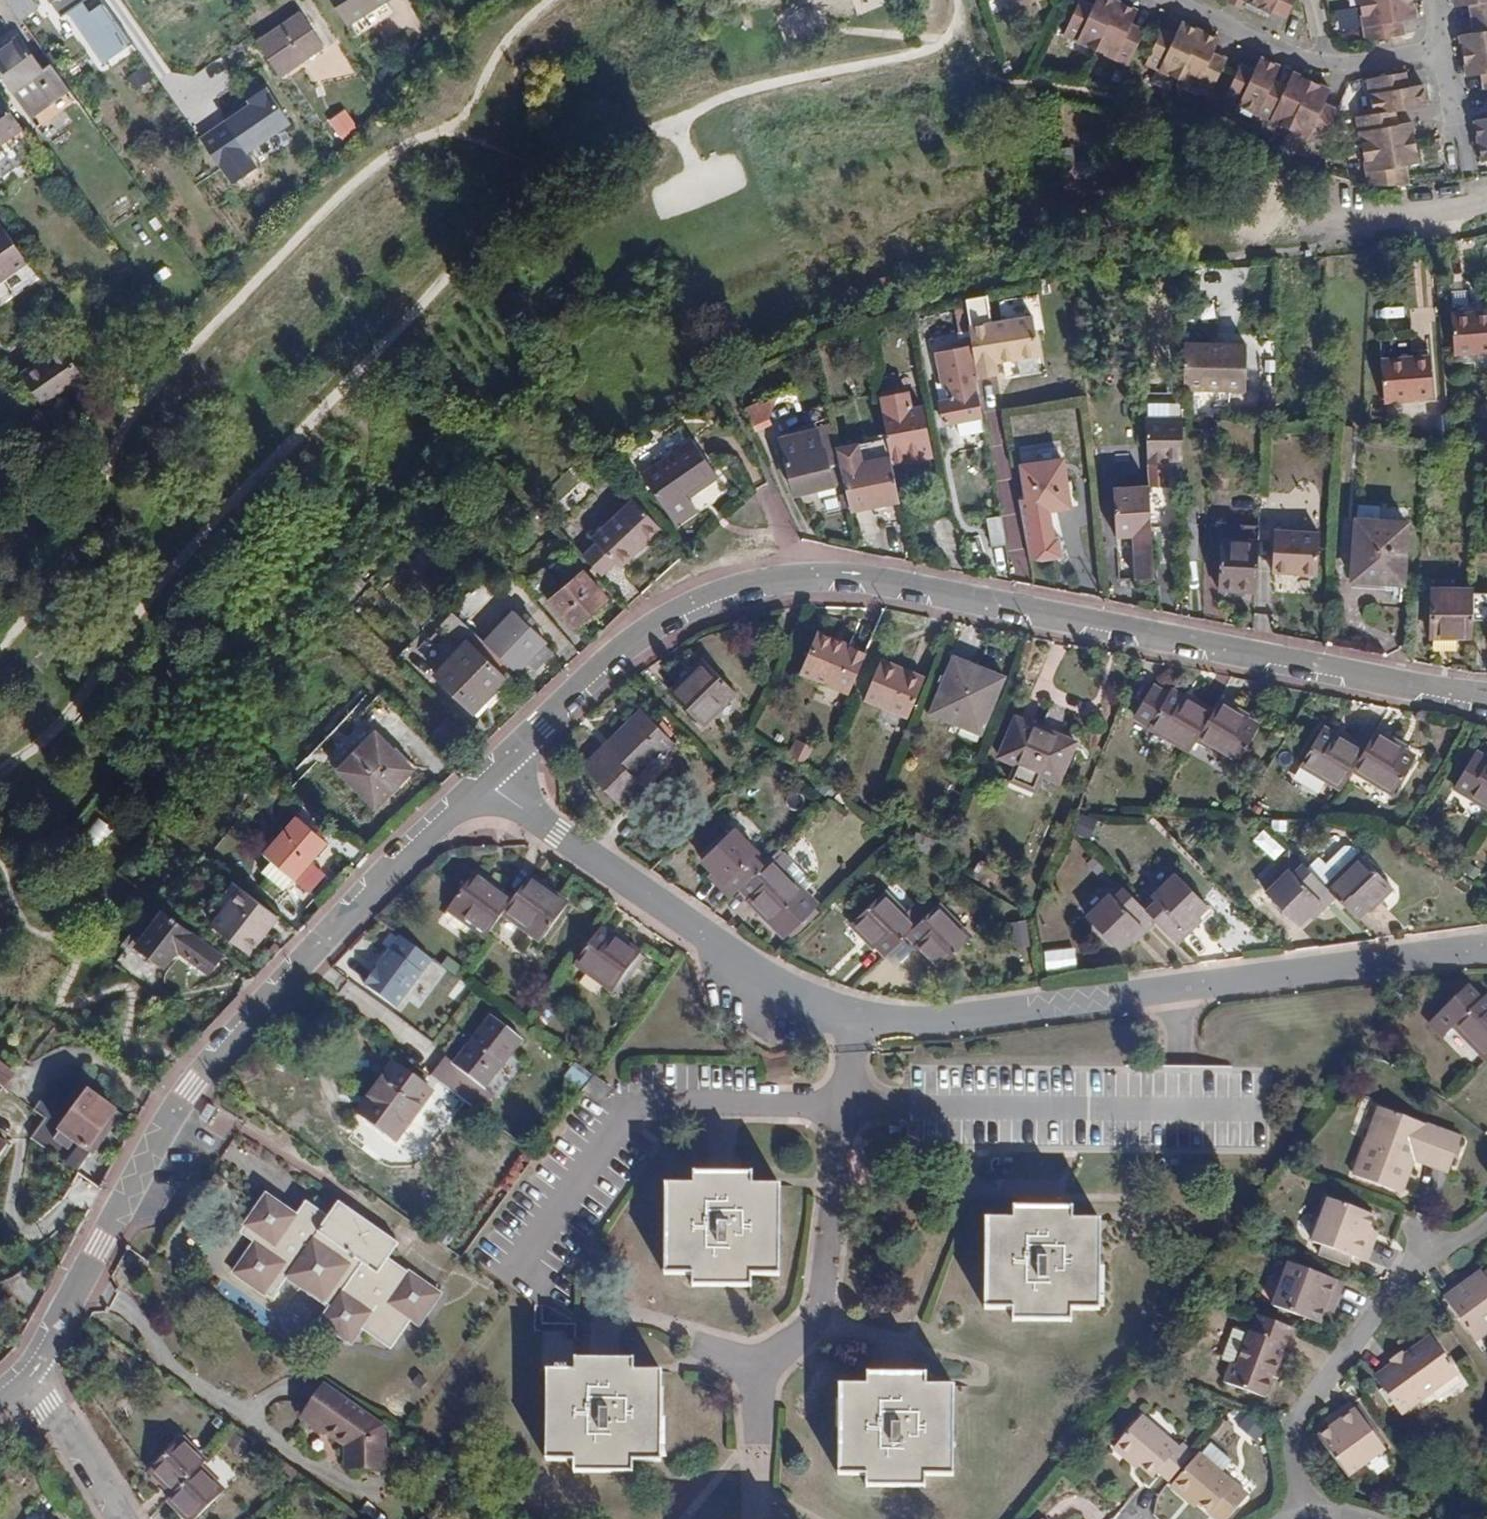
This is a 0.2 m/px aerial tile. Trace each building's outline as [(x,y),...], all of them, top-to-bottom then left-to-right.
[(19,20),(38,7),(33,0),(5,0),(19,20)] [(93,0),(76,0),(81,8),(93,0)] [(348,28),(397,0),(332,0),(348,28)] [(1224,1),(1236,7),(1238,3),(1270,20),(1277,6),(1287,12),(1293,0),(1224,0),(1224,1)] [(1404,0),(1351,0),(1355,28),(1350,30),(1353,45),(1382,40),(1379,26),(1388,24),(1407,21),(1404,0)] [(1475,15),(1478,30),(1471,32),(1455,34),(1462,74),(1478,72),(1486,71),(1486,80),(1486,0),(1473,0),(1475,15)] [(1469,17),(1475,15),(1473,0),(1466,0),(1469,17)] [(1114,20),(1074,6),(1069,21),(1067,28),(1053,24),(1044,51),(1112,76),(1122,47),(1107,41),(1110,34),(1114,20)] [(300,13),(256,42),(279,75),(322,45),(300,13)] [(1475,15),(1469,17),(1471,32),(1478,30),(1475,15)] [(86,36),(104,61),(130,42),(112,17),(86,36)] [(1069,21),(1055,17),(1053,24),(1067,28),(1069,21)] [(1382,40),(1390,39),(1388,24),(1379,26),(1382,40)] [(1178,36),(1158,30),(1153,44),(1151,52),(1137,46),(1129,73),(1161,85),(1163,81),(1196,93),(1206,64),(1190,58),(1192,52),(1198,40),(1179,33),(1178,36)] [(1122,47),(1124,40),(1110,34),(1107,41),(1122,47)] [(19,37),(0,51),(0,76),(11,92),(42,71),(19,37)] [(1153,44),(1139,40),(1137,46),(1151,52),(1153,44)] [(1206,64),(1208,58),(1192,52),(1190,58),(1206,64)] [(1269,85),(1255,80),(1257,74),(1260,62),(1238,55),(1234,67),(1232,73),(1219,69),(1209,98),(1312,135),(1322,105),(1309,100),(1311,93),(1314,82),(1275,67),(1271,79),(1269,85)] [(1234,67),(1222,62),(1219,69),(1232,73),(1234,67)] [(145,67),(129,77),(137,90),(153,80),(145,67)] [(1480,87),(1486,86),(1486,80),(1486,71),(1478,72),(1480,87)] [(1257,74),(1255,80),(1269,85),(1271,79),(1257,74)] [(1392,75),(1361,80),(1366,114),(1379,112),(1387,110),(1416,105),(1413,84),(1399,86),(1394,87),(1392,75)] [(270,91),(199,138),(220,169),(291,123),(270,91)] [(1322,105),(1325,98),(1311,93),(1309,100),(1322,105)] [(21,127),(0,99),(0,142),(21,127)] [(344,109),(327,122),(342,140),(358,126),(344,109)] [(1390,124),(1387,110),(1379,112),(1383,126),(1390,124)] [(1366,114),(1351,117),(1362,183),(1376,185),(1393,185),(1391,166),(1397,165),(1410,163),(1403,122),(1390,124),(1383,126),(1379,112),(1366,114)] [(1486,118),(1470,122),(1477,160),(1486,159),(1486,118)] [(1076,180),(1072,147),(1057,148),(1061,182),(1076,180)] [(1391,166),(1393,185),(1399,185),(1397,165),(1391,166)] [(25,259),(0,223),(0,277),(25,259)] [(878,280),(881,290),(892,287),(888,277),(878,280)] [(989,324),(984,296),(965,300),(972,338),(994,335),(992,323),(989,324)] [(965,300),(965,298),(964,298),(971,338),(972,338),(965,300)] [(1201,306),(1199,343),(1227,345),(1230,307),(1201,306)] [(1474,318),(1474,313),(1451,316),(1454,355),(1486,352),(1486,312),(1483,312),(1483,317),(1474,318)] [(994,335),(972,338),(971,338),(977,380),(997,375),(994,363),(1035,355),(1029,317),(992,323),(994,335)] [(719,333),(733,329),(730,320),(716,325),(719,333)] [(1249,392),(1251,345),(1227,345),(1189,345),(1188,390),(1249,392)] [(83,379),(74,364),(66,369),(57,355),(21,378),(40,407),(83,379)] [(1383,401),(1433,397),(1430,357),(1380,360),(1383,401)] [(973,367),(966,368),(968,381),(974,380),(973,367)] [(891,374),(880,377),(883,393),(895,390),(891,374)] [(939,402),(944,424),(957,422),(981,417),(974,380),(968,381),(946,384),(948,399),(939,402)] [(886,440),(891,459),(893,467),(917,461),(915,456),(929,453),(924,430),(925,429),(921,407),(911,409),(908,393),(897,395),(895,390),(883,393),(879,394),(888,435),(885,437),(886,440)] [(749,402),(752,429),(777,425),(774,398),(749,402)] [(1147,419),(1144,419),(1147,464),(1166,465),(1166,460),(1182,459),(1183,417),(1181,417),(1180,402),(1146,404),(1147,419)] [(959,432),(982,427),(981,417),(957,422),(959,432)] [(825,449),(821,450),(817,428),(779,437),(793,496),(833,486),(825,449)] [(696,510),(688,497),(716,477),(690,439),(640,474),(675,525),(696,510)] [(891,459),(886,440),(857,446),(861,465),(891,459)] [(857,446),(835,450),(840,470),(851,512),(874,506),(899,502),(893,467),(891,459),(861,465),(857,446)] [(14,470),(0,452),(0,483),(14,470)] [(917,461),(930,458),(929,453),(915,456),(917,461)] [(1020,465),(1028,514),(1070,507),(1062,459),(1020,465)] [(1134,578),(1153,577),(1148,484),(1113,486),(1115,536),(1132,535),(1134,578)] [(633,499),(592,537),(597,543),(614,562),(619,567),(661,529),(633,499)] [(986,518),(991,546),(1005,544),(1000,516),(986,518)] [(1350,580),(1403,585),(1407,522),(1354,519),(1350,580)] [(1321,573),(1320,526),(1274,527),(1275,573),(1321,573)] [(1220,540),(1217,590),(1255,592),(1258,541),(1220,540)] [(614,562),(597,543),(582,557),(599,575),(614,562)] [(548,600),(572,628),(606,600),(583,572),(548,600)] [(1429,591),(1428,637),(1472,638),(1473,591),(1429,591)] [(546,642),(514,611),(510,616),(543,646),(545,644),(546,642)] [(504,662),(484,643),(453,613),(445,622),(466,641),(504,676),(507,678),(514,671),(504,662)] [(543,646),(510,616),(484,643),(504,662),(514,671),(516,673),(529,661),(543,646)] [(804,679),(853,695),(867,654),(842,646),(840,652),(835,651),(836,644),(819,638),(804,679)] [(483,701),(481,699),(504,676),(466,641),(433,674),(473,713),(483,701)] [(534,665),(547,650),(543,646),(529,661),(534,665)] [(930,713),(941,718),(965,662),(953,657),(930,713)] [(669,692),(701,725),(735,692),(702,659),(669,692)] [(980,733),(1003,678),(965,662),(941,718),(980,733)] [(882,666),(870,700),(912,715),(925,676),(898,667),(897,670),(882,666)] [(1171,689),(1149,727),(1189,751),(1195,740),(1213,710),(1201,703),(1199,707),(1171,689)] [(1230,708),(1228,709),(1217,703),(1213,710),(1195,740),(1235,764),(1258,725),(1230,708)] [(607,749),(604,746),(582,766),(636,823),(658,802),(633,775),(658,751),(662,754),(674,743),(645,713),(607,749)] [(996,758),(1058,783),(1076,741),(1014,715),(996,758)] [(1300,764),(1340,789),(1352,770),(1365,749),(1336,731),(1333,735),(1323,728),(1300,764)] [(1403,750),(1405,746),(1377,729),(1365,749),(1352,770),(1392,794),(1414,757),(1403,750)] [(374,806),(411,768),(375,732),(338,770),(374,806)] [(169,755),(177,746),(165,736),(157,745),(169,755)] [(796,739),(791,754),(807,759),(813,744),(796,739)] [(1476,750),(1455,784),(1486,804),(1486,756),(1476,750)] [(283,891),(326,842),(296,816),(264,854),(271,861),(261,871),(283,891)] [(100,846),(114,828),(100,817),(86,834),(100,846)] [(730,897),(740,888),(767,862),(733,828),(701,860),(723,883),(720,887),(730,897)] [(938,863),(945,846),(942,844),(935,861),(938,863)] [(1392,887),(1359,854),(1326,887),(1334,894),(1357,918),(1366,908),(1369,910),(1392,887)] [(177,885),(196,863),(186,855),(167,878),(177,885)] [(770,924),(803,891),(771,858),(767,862),(740,888),(749,897),(746,900),(770,924)] [(990,865),(980,860),(968,880),(979,886),(990,865)] [(1334,894),(1326,887),(1299,860),(1266,893),(1297,926),(1321,903),(1324,904),(1334,894)] [(474,872),(446,911),(484,938),(501,915),(512,899),(474,872)] [(1207,906),(1176,874),(1143,906),(1155,919),(1177,941),(1187,932),(1184,929),(1207,906)] [(529,877),(512,899),(501,915),(539,942),(567,905),(529,877)] [(240,884),(210,922),(251,954),(281,915),(240,884)] [(1155,919),(1143,906),(1120,884),(1086,917),(1117,949),(1141,926),(1144,929),(1155,919)] [(885,955),(906,934),(932,909),(923,900),(919,904),(918,902),(904,916),(881,893),(850,924),(873,949),(876,946),(885,955)] [(936,970),(970,937),(938,903),(932,909),(906,934),(914,943),(913,946),(936,970)] [(207,974),(222,956),(163,909),(135,945),(163,967),(177,950),(207,974)] [(608,936),(599,928),(573,964),(612,992),(639,954),(611,933),(608,936)] [(403,1009),(433,956),(395,934),(365,987),(403,1009)] [(1044,950),(1046,968),(1077,964),(1075,946),(1044,950)] [(460,1004),(469,988),(456,980),(446,996),(460,1004)] [(1484,997),(1456,1025),(1486,1057),(1486,1000),(1484,997)] [(430,1077),(437,1082),(479,1112),(491,1095),(484,1088),(521,1039),(489,1015),(448,1068),(441,1063),(430,1077)] [(14,1073),(0,1062),(0,1085),(4,1088),(14,1073)] [(430,1092),(392,1063),(356,1112),(394,1140),(430,1092)] [(576,1064),(566,1077),(583,1089),(593,1075),(576,1064)] [(599,1103),(610,1088),(593,1075),(583,1089),(581,1091),(599,1103)] [(68,1100),(50,1087),(33,1109),(46,1119),(60,1129),(54,1138),(67,1148),(73,1141),(79,1144),(86,1150),(115,1110),(88,1089),(86,1090),(79,1085),(68,1100)] [(1378,1104),(1373,1118),(1379,1120),(1384,1106),(1378,1104)] [(1379,1120),(1373,1118),(1354,1173),(1401,1189),(1415,1153),(1417,1145),(1452,1157),(1460,1134),(1384,1106),(1379,1120)] [(46,1119),(31,1137),(65,1162),(79,1144),(73,1141),(67,1148),(54,1138),(60,1129),(46,1119)] [(65,1162),(100,1188),(106,1177),(84,1161),(89,1152),(86,1150),(79,1144),(65,1162)] [(1417,1145),(1415,1153),(1449,1165),(1452,1157),(1417,1145)] [(780,1185),(751,1185),(750,1173),(692,1172),(692,1184),(665,1184),(664,1274),(692,1275),(692,1286),(750,1287),(750,1274),(779,1274),(780,1185)] [(389,1257),(397,1243),(339,1201),(328,1216),(306,1201),(295,1213),(266,1193),(238,1232),(253,1242),(233,1271),(270,1297),(286,1276),(329,1306),(318,1322),(349,1344),(362,1327),(391,1347),(410,1319),(419,1325),(441,1294),(389,1257)] [(1366,1257),(1374,1236),(1368,1234),(1371,1225),(1375,1213),(1329,1197),(1314,1239),(1366,1257)] [(1013,1207),(1012,1219),(985,1219),(984,1309),(1011,1309),(1012,1321),(1069,1321),(1070,1310),(1099,1309),(1099,1220),(1070,1219),(1071,1208),(1013,1207)] [(1378,1228),(1371,1225),(1368,1234),(1374,1236),(1378,1228)] [(1322,1317),(1327,1306),(1330,1297),(1338,1300),(1345,1280),(1292,1259),(1276,1300),(1322,1317)] [(1448,1298),(1478,1338),(1486,1332),(1486,1273),(1486,1274),(1483,1271),(1448,1298)] [(1334,1309),(1338,1300),(1330,1297),(1327,1306),(1334,1309)] [(1299,1328),(1262,1314),(1256,1329),(1252,1328),(1240,1361),(1234,1359),(1227,1379),(1266,1393),(1274,1373),(1287,1341),(1293,1343),(1299,1328)] [(546,1371),(573,1371),(574,1358),(574,1340),(564,1339),(564,1330),(541,1330),(541,1370),(546,1371)] [(1403,1357),(1392,1365),(1373,1378),(1399,1414),(1456,1372),(1431,1338),(1403,1357)] [(1287,1341),(1274,1373),(1281,1375),(1293,1343),(1287,1341)] [(1392,1365),(1403,1357),(1398,1352),(1388,1360),(1392,1365)] [(633,1370),(633,1359),(574,1358),(573,1371),(546,1371),(545,1460),(573,1461),(573,1472),(632,1472),(632,1460),(660,1461),(661,1371),(633,1370)] [(925,1374),(866,1373),(866,1385),(838,1385),(837,1475),(865,1475),(866,1486),(924,1487),(924,1475),(952,1476),(953,1386),(925,1385),(925,1374)] [(383,1464),(383,1424),(325,1384),(308,1410),(383,1464)] [(1334,1425),(1328,1430),(1317,1438),(1346,1477),(1381,1451),(1349,1406),(1330,1420),(1334,1425)] [(383,1468),(383,1464),(308,1410),(303,1417),(323,1432),(325,1429),(338,1438),(340,1437),(346,1441),(346,1467),(383,1468)] [(1238,1430),(1260,1440),(1268,1424),(1246,1414),(1238,1430)] [(1116,1449),(1130,1461),(1135,1457),(1143,1464),(1156,1476),(1159,1472),(1172,1483),(1196,1454),(1184,1445),(1181,1448),(1144,1417),(1116,1449)] [(1324,1424),(1328,1430),(1334,1425),(1330,1420),(1324,1424)] [(172,1495),(199,1468),(204,1462),(179,1438),(148,1470),(172,1495)] [(1191,1499),(1196,1495),(1204,1502),(1224,1518),(1229,1518),(1251,1494),(1203,1455),(1176,1485),(1191,1499)] [(1140,1469),(1143,1464),(1135,1457),(1130,1461),(1140,1469)] [(223,1491),(199,1468),(172,1495),(166,1501),(185,1518),(195,1518),(223,1491)] [(1196,1495),(1191,1499),(1199,1506),(1204,1502),(1196,1495)]
